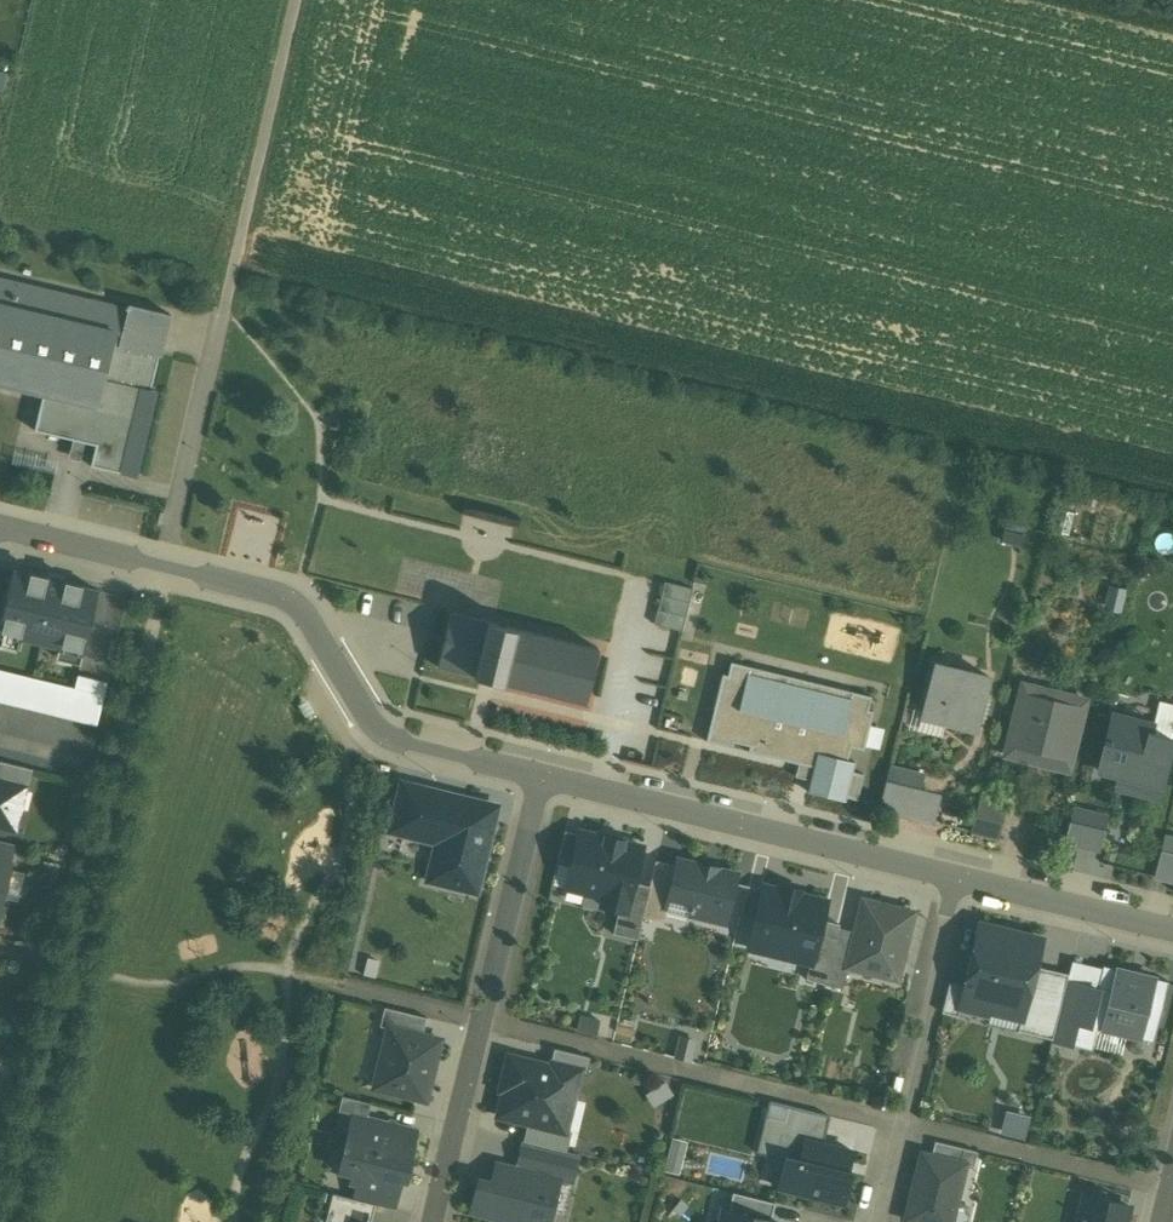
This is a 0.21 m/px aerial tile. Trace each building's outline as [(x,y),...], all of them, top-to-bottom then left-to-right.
[(0,280),(0,386),(29,393),(41,396),(95,409),(102,380),(148,391),(150,384),(155,363),(157,356),(117,346),(126,310),(0,280)] [(171,315),(129,304),(126,310),(117,346),(157,356),(161,355),(171,315)] [(148,391),(102,380),(95,409),(41,396),(34,430),(73,439),(70,451),(81,454),(84,442),(95,445),(90,466),(119,473),(119,472),(136,476),(157,391),(148,391)] [(14,568),(0,620),(0,631),(81,653),(98,591),(14,568)] [(665,583),(654,625),(682,632),(692,589),(665,583)] [(438,667),(585,704),(599,649),(452,613),(438,667)] [(848,798),(857,801),(864,774),(853,772),(856,762),(848,760),(851,747),(865,751),(874,711),(869,710),(872,697),(850,691),(848,699),(751,675),(753,667),(731,662),(728,676),(723,674),(706,741),(813,768),(807,793),(846,803),(848,798)] [(989,677),(935,663),(922,718),(976,731),(989,677)] [(107,684),(75,677),(73,687),(0,671),(0,706),(98,727),(107,684)] [(1056,700),(1021,692),(1007,746),(1043,755),(1041,764),(1068,771),(1086,700),(1058,693),(1056,700)] [(1154,725),(1112,715),(1099,769),(1119,774),(1116,787),(1156,797),(1159,797),(1172,740),(1151,734),(1154,725)] [(0,762),(0,781),(19,786),(19,788),(27,790),(32,770),(0,762)] [(930,817),(938,785),(890,773),(882,805),(930,817)] [(9,828),(19,788),(19,786),(0,781),(0,826),(9,828)] [(498,805),(405,783),(393,833),(436,844),(431,863),(447,867),(442,886),(477,894),(498,805)] [(1004,807),(980,801),(973,827),(997,833),(1004,807)] [(1106,819),(1075,812),(1068,842),(1098,849),(1106,819)] [(579,835),(565,831),(558,859),(571,863),(579,835)] [(618,846),(608,844),(608,842),(605,837),(579,831),(579,835),(571,863),(568,875),(583,879),(580,892),(603,897),(601,906),(619,910),(626,912),(633,883),(642,846),(623,842),(618,844),(618,846)] [(1164,839),(1155,877),(1172,882),(1172,841),(1164,839)] [(0,841),(0,861),(8,863),(13,844),(0,841)] [(736,874),(677,860),(676,866),(667,900),(668,901),(667,908),(724,922),(736,874)] [(11,864),(8,863),(0,861),(0,907),(11,864)] [(676,866),(656,861),(650,887),(642,917),(643,917),(663,922),(667,908),(668,901),(667,900),(676,866)] [(633,883),(626,912),(619,910),(613,934),(637,940),(643,917),(642,917),(650,887),(633,883)] [(783,886),(782,890),(763,886),(762,890),(755,918),(750,938),(768,942),(766,951),(792,957),(794,949),(813,953),(814,954),(822,921),(827,901),(800,895),(801,891),(783,886)] [(762,890),(748,887),(742,915),(755,918),(762,890)] [(914,912),(863,900),(855,932),(848,959),(850,959),(848,968),(897,980),(914,912)] [(838,928),(839,925),(822,921),(814,954),(813,953),(806,980),(825,985),(838,928)] [(1041,941),(980,926),(965,987),(961,1003),(1022,1018),(1035,967),(1041,941)] [(838,928),(825,985),(843,989),(848,968),(850,959),(848,959),(855,932),(838,928)] [(1132,973),(1118,969),(1118,970),(1103,966),(1097,990),(1092,1011),(1080,1008),(1076,1024),(1154,1043),(1169,982),(1132,973)] [(1068,975),(1035,967),(1022,1018),(1018,1035),(1052,1043),(1052,1041),(1067,983),(1068,975)] [(961,1003),(965,987),(950,983),(942,1014),(958,1018),(961,1003)] [(1097,990),(1067,983),(1052,1041),(1071,1045),(1076,1024),(1080,1008),(1092,1011),(1097,990)] [(427,1018),(384,1008),(380,1026),(388,1028),(389,1027),(422,1035),(427,1018)] [(580,1017),(576,1031),(594,1036),(598,1021),(580,1017)] [(422,1035),(389,1027),(388,1028),(374,1088),(425,1101),(440,1040),(422,1035)] [(690,1060),(694,1042),(679,1038),(675,1057),(690,1060)] [(557,1050),(552,1063),(579,1070),(583,1071),(586,1058),(557,1050)] [(551,1067),(509,1057),(504,1079),(507,1079),(499,1115),(528,1123),(555,1129),(555,1128),(565,1130),(579,1070),(552,1063),(551,1067)] [(658,1102),(672,1093),(665,1081),(650,1090),(658,1102)] [(416,1130),(367,1118),(370,1104),(356,1100),(339,1172),(352,1175),(350,1183),(358,1185),(373,1189),(376,1175),(400,1181),(406,1182),(412,1157),(410,1157),(416,1130)] [(770,1102),(757,1153),(787,1161),(793,1136),(824,1144),(831,1118),(770,1102)] [(1033,1116),(1008,1110),(1003,1130),(1028,1136),(1033,1116)] [(555,1129),(528,1123),(523,1141),(562,1151),(566,1152),(571,1132),(565,1130),(555,1128),(555,1129)] [(1159,1132),(1152,1131),(1149,1144),(1156,1146),(1159,1132)] [(787,1161),(779,1189),(843,1205),(850,1173),(847,1172),(852,1151),(824,1144),(793,1136),(787,1161)] [(562,1151),(523,1141),(517,1168),(556,1178),(562,1151)] [(977,1152),(935,1142),(931,1156),(965,1164),(974,1166),(977,1152)] [(566,1152),(562,1151),(556,1178),(559,1179),(559,1181),(572,1184),(579,1155),(566,1152)] [(922,1154),(906,1220),(915,1221),(951,1221),(965,1164),(931,1156),(922,1154)] [(503,1165),(499,1184),(479,1179),(471,1213),(508,1221),(520,1221),(521,1219),(533,1221),(548,1221),(559,1181),(559,1179),(556,1178),(517,1168),(503,1165)] [(400,1181),(376,1175),(373,1189),(397,1195),(400,1181)] [(373,1189),(358,1185),(354,1199),(375,1205),(393,1209),(397,1195),(373,1189)] [(1097,1191),(1091,1195),(1091,1197),(1085,1196),(1079,1221),(1125,1221),(1129,1206),(1107,1201),(1108,1199),(1104,1193),(1097,1191)] [(733,1193),(729,1212),(771,1221),(775,1203),(733,1193)] [(332,1194),(325,1221),(329,1221),(371,1221),(375,1205),(354,1199),(332,1194)] [(771,1221),(729,1212),(723,1210),(721,1221),(773,1221),(771,1221)]
